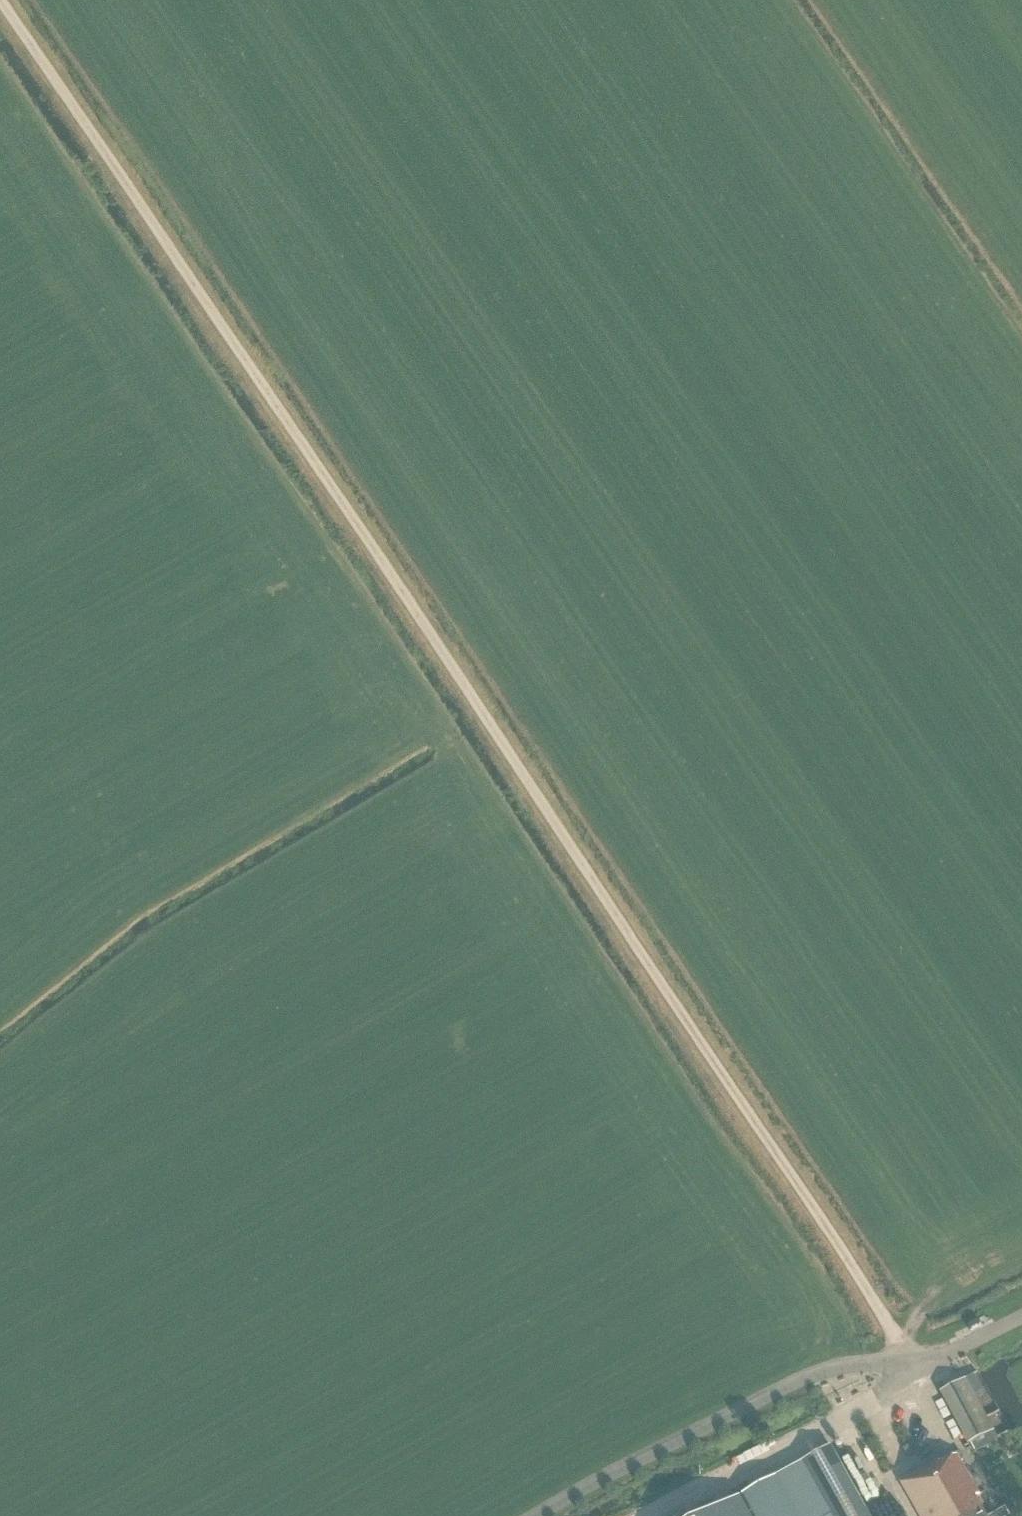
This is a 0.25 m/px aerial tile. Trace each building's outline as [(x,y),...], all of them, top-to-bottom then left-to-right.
[(969,1358),(962,1362),(967,1371),(974,1367),(969,1358)] [(994,1431),(966,1379),(943,1392),(971,1444),(994,1431)] [(831,1447),(802,1464),(831,1515),(870,1515),(831,1447)] [(976,1498),(980,1496),(957,1456),(941,1465),(939,1461),(901,1483),(919,1515),(986,1515),(976,1498)] [(777,1478),(798,1515),(831,1515),(802,1464),(777,1478)] [(743,1496),(754,1515),(798,1515),(777,1478),(743,1496)] [(743,1497),(708,1515),(753,1515),(743,1497)]
